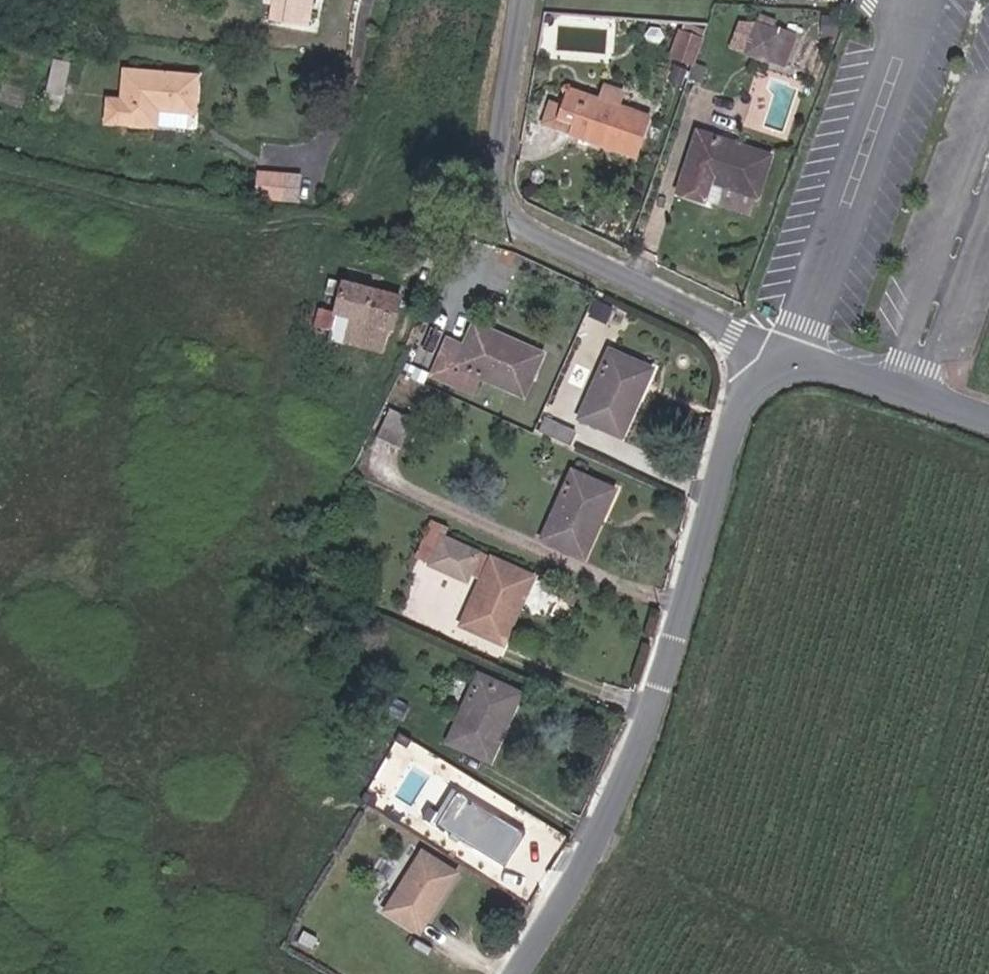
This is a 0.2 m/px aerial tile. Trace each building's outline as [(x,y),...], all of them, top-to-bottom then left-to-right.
[(292,66),(296,0),(261,0),(257,64),(292,66)] [(729,65),(743,29),(731,26),(718,62),(729,65)] [(753,67),(768,72),(779,40),(743,29),(729,65),(751,73),(753,67)] [(683,59),(685,54),(663,46),(661,51),(683,59)] [(652,77),(674,85),(683,59),(661,51),(652,77)] [(66,102),(70,59),(54,57),(50,100),(66,102)] [(555,142),(618,165),(630,126),(600,117),(605,102),(586,97),(582,110),(557,102),(556,95),(554,93),(549,90),(542,92),(540,96),(540,101),(541,104),(543,106),(548,107),(542,125),(559,131),(555,142)] [(200,165),(205,160),(205,153),(208,153),(207,107),(136,108),(136,143),(122,143),(122,166),(200,165)] [(539,136),(555,142),(559,131),(542,125),(539,136)] [(707,197),(740,208),(753,170),(680,145),(659,203),(688,214),(696,193),(707,197)] [(300,228),(304,194),(251,189),(247,222),(300,228)] [(688,214),(700,218),(707,197),(696,193),(688,214)] [(321,351),(369,373),(393,323),(335,302),(326,322),(333,326),(321,351)] [(495,365),(499,356),(468,342),(463,351),(495,365)] [(515,411),(533,372),(499,356),(495,365),(463,351),(446,344),(431,373),(515,411)] [(616,454),(634,416),(622,412),(637,381),(603,366),(572,434),(616,454)] [(622,412),(634,416),(646,386),(637,381),(622,412)] [(363,457),(389,467),(405,436),(380,425),(363,457)] [(593,540),(583,536),(597,506),(566,493),(536,558),(577,576),(593,540)] [(583,536),(593,540),(606,510),(597,506),(583,536)] [(447,534),(450,524),(430,518),(416,560),(477,580),(488,547),(447,534)] [(510,632),(499,626),(515,594),(486,581),(455,647),(494,666),(510,632)] [(499,626),(510,632),(527,600),(515,594),(499,626)] [(496,747),(486,742),(501,712),(414,670),(398,700),(436,718),(445,706),(463,716),(439,766),(479,785),(496,747)] [(486,742),(496,747),(510,716),(501,712),(486,742)] [(373,941),(409,962),(448,903),(410,882),(373,941)]
